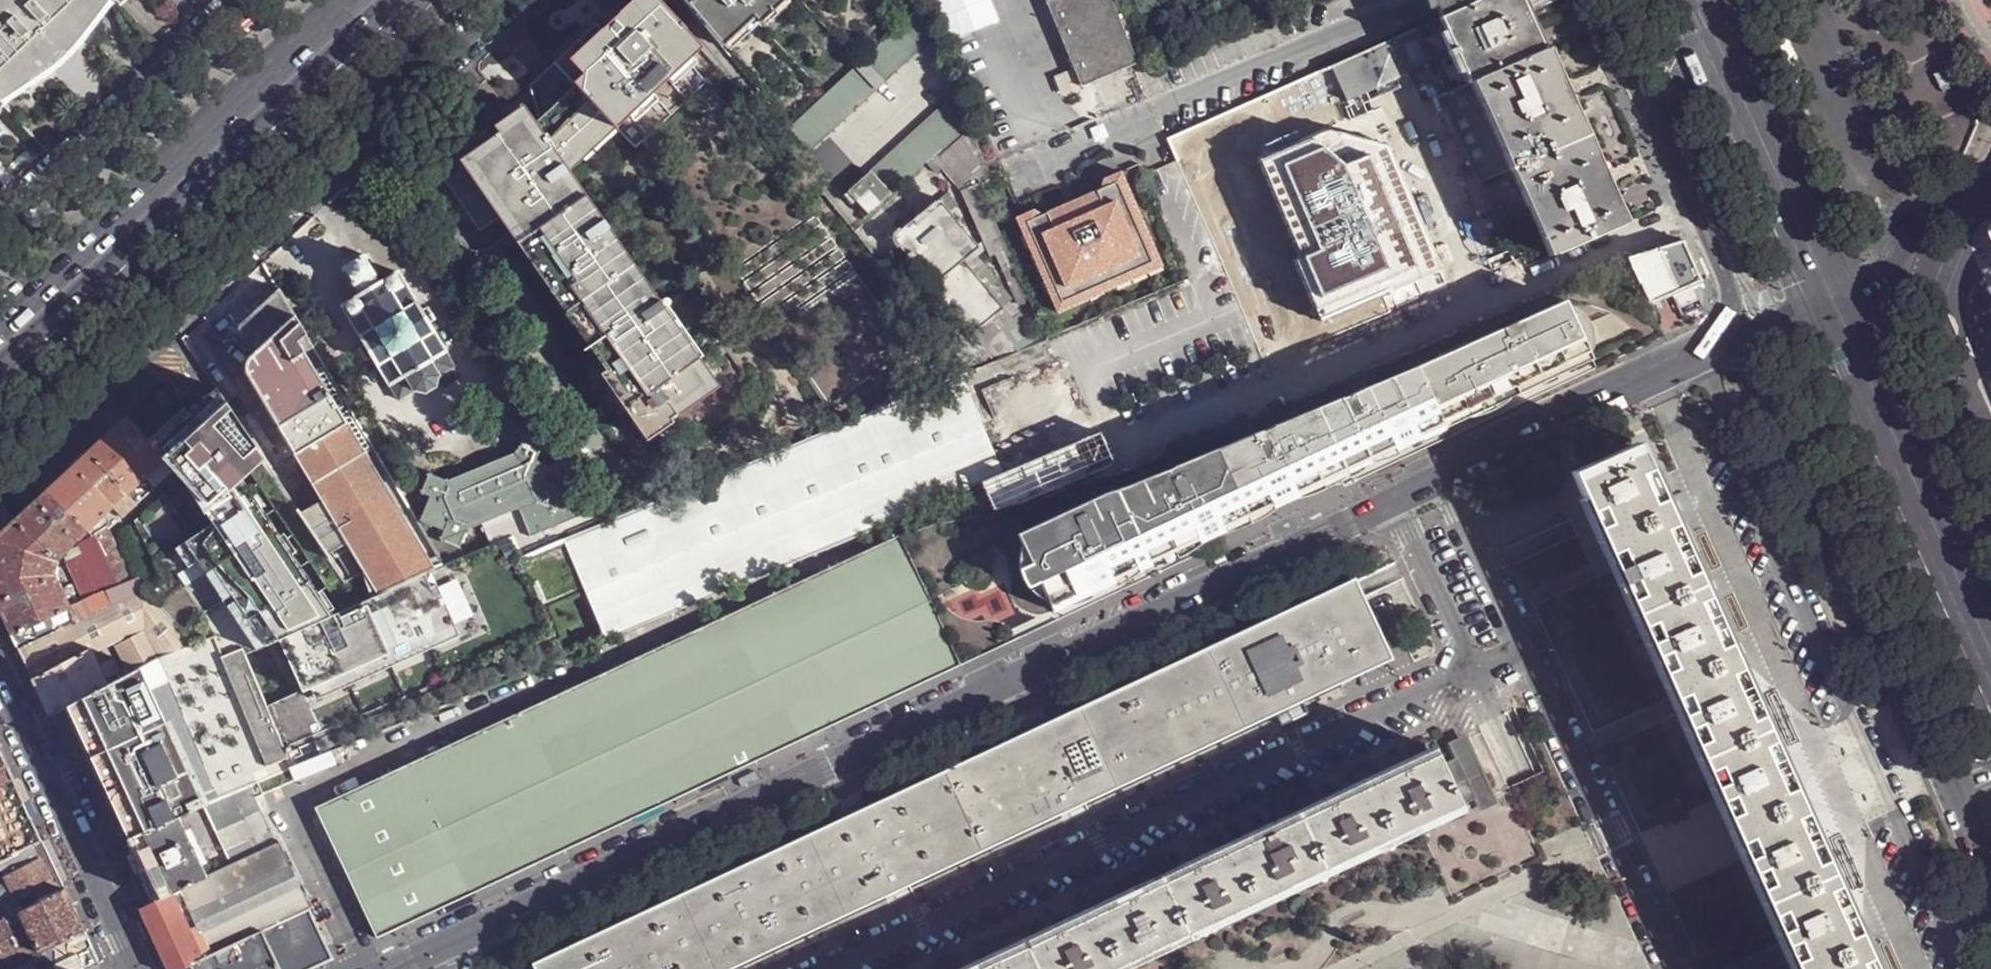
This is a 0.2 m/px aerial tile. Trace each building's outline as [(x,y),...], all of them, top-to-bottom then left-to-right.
[(42,70),(71,43),(31,0),(0,0),(0,26),(42,70)] [(71,43),(115,2),(113,0),(31,0),(71,43)] [(537,122),(571,172),(617,128),(636,148),(645,141),(735,268),(814,215),(691,60),(703,49),(658,0),(636,0),(620,14),(620,15),(604,31),(602,31),(540,90),(541,119),(537,122)] [(723,46),(753,18),(759,24),(786,0),(683,0),(723,46)] [(1063,39),(1083,89),(1139,66),(1112,0),(1047,0),(1063,39)] [(1438,11),(1433,0),(1424,0),(1430,14),(1438,11)] [(1438,11),(1443,20),(1471,8),(1487,0),(1433,0),(1438,11)] [(1521,0),(1487,0),(1471,8),(1443,20),(1442,21),(1457,55),(1469,84),(1473,82),(1479,80),(1544,51),(1521,0)] [(918,51),(929,41),(916,13),(898,28),(918,51)] [(1442,21),(1423,30),(1437,62),(1450,55),(1451,57),(1457,55),(1442,21)] [(4,105),(42,70),(0,26),(0,100),(4,105)] [(906,62),(918,51),(898,28),(887,39),(906,62)] [(1898,42),(1950,153),(1980,139),(1928,28),(1898,42)] [(1423,30),(1334,69),(1349,102),(1437,62),(1423,30)] [(875,49),(895,73),(906,62),(887,39),(875,49)] [(864,59),(883,82),(895,73),(875,49),(864,59)] [(1546,51),(1544,51),(1479,80),(1473,82),(1481,100),(1486,98),(1510,152),(1505,155),(1512,170),(1512,172),(1518,186),(1524,183),(1548,239),(1543,243),(1550,257),(1555,255),(1556,256),(1622,226),(1622,225),(1628,222),(1621,207),(1615,210),(1591,154),(1597,151),(1590,136),(1583,120),(1577,123),(1552,67),(1557,64),(1552,52),(1546,51)] [(1451,92),(1469,84),(1457,55),(1451,57),(1450,55),(1437,62),(1441,73),(1451,92)] [(854,69),(874,93),(883,82),(864,59),(859,64),(854,69)] [(1583,120),(1557,64),(1552,67),(1577,123),(1583,120)] [(843,79),(862,102),(874,93),(854,69),(843,79)] [(832,90),(851,113),(862,102),(843,79),(832,90)] [(821,99),(840,123),(851,113),(832,90),(821,99)] [(953,96),(937,110),(955,134),(966,125),(953,96)] [(1486,98),(1481,100),(1505,155),(1510,152),(1486,98)] [(810,110),(830,133),(840,123),(821,99),(810,110)] [(449,168),(530,114),(525,107),(437,165),(451,185),(457,180),(449,168)] [(799,119),(819,143),(830,133),(810,110),(799,119)] [(937,110),(926,121),(945,144),(955,134),(937,110)] [(537,122),(530,114),(449,168),(457,180),(451,185),(481,231),(500,218),(507,213),(615,367),(610,370),(651,430),(670,416),(672,419),(677,416),(678,417),(719,388),(571,172),(537,122)] [(790,128),(809,151),(819,143),(799,119),(790,128)] [(926,121),(915,130),(934,154),(936,153),(945,144),(926,121)] [(945,144),(936,153),(939,156),(965,133),(981,171),(965,185),(968,191),(978,186),(980,186),(989,175),(966,125),(955,134),(945,144)] [(915,130),(904,141),(923,164),(934,154),(915,130)] [(1329,131),(1260,161),(1303,260),(1297,261),(1323,322),(1444,268),(1390,145),(1329,131)] [(965,133),(939,156),(965,185),(981,171),(965,133)] [(904,141),(892,151),(913,174),(923,164),(904,141)] [(882,161),(902,183),(913,174),(892,151),(882,161)] [(1615,210),(1621,207),(1597,151),(1591,154),(1615,210)] [(871,171),(890,193),(902,183),(882,161),(871,171)] [(860,181),(879,204),(890,193),(871,171),(860,181)] [(1034,210),(1015,219),(1057,316),(1164,270),(1122,172),(1103,180),(1101,189),(1042,215),(1034,210)] [(877,206),(879,204),(860,181),(849,192),(868,214),(869,213),(877,206)] [(1518,186),(1543,243),(1548,239),(1524,183),(1518,186)] [(1015,265),(978,186),(968,191),(964,192),(994,257),(999,255),(1005,269),(1015,265)] [(868,214),(849,192),(846,194),(865,216),(868,214)] [(974,333),(1004,307),(963,259),(979,245),(959,222),(948,210),(939,198),(901,230),(900,230),(899,229),(894,233),(893,242),(897,247),(899,245),(974,333)] [(879,208),(877,206),(869,213),(871,215),(879,208)] [(507,213),(500,218),(606,371),(601,375),(648,443),(676,424),(672,419),(670,416),(651,430),(610,370),(615,367),(507,213)] [(817,218),(738,272),(744,280),(822,226),(817,218)] [(825,229),(746,283),(751,291),(830,236),(825,229)] [(833,241),(754,295),(759,302),(838,248),(833,241)] [(1703,282),(1684,241),(1656,250),(1628,258),(1651,307),(1652,305),(1697,284),(1698,286),(1702,284),(1701,282),(1703,282)] [(840,251),(761,306),(767,313),(845,259),(840,251)] [(340,308),(364,347),(372,359),(399,402),(416,392),(425,394),(436,389),(438,378),(455,368),(429,324),(421,312),(398,273),(379,285),(380,282),(378,278),(374,275),(377,274),(375,272),(373,273),(365,260),(367,259),(365,256),(363,257),(360,258),(358,260),(348,265),(346,267),(344,268),(341,270),(343,273),(346,272),(353,284),(351,286),(353,289),(356,287),(355,290),(356,294),(360,296),(340,308)] [(1125,474),(1081,485),(1029,505),(940,524),(906,536),(960,655),(1040,617),(1202,542),(1218,531),(1218,529),(1219,525),(1226,524),(1248,521),(1276,507),(1548,381),(1642,337),(1651,307),(1628,258),(1125,474)] [(848,262),(769,317),(774,324),(853,270),(848,262)] [(855,273),(777,328),(831,407),(910,351),(855,273)] [(363,573),(364,574),(372,595),(434,570),(304,354),(312,349),(277,292),(239,328),(246,343),(262,362),(256,367),(254,369),(251,375),(253,382),(324,500),(330,511),(348,541),(363,566),(366,571),(363,573)] [(974,372),(998,361),(985,346),(979,351),(933,297),(920,307),(974,372)] [(984,344),(1014,319),(1004,307),(974,333),(984,344)] [(428,308),(421,312),(429,324),(436,320),(428,308)] [(1548,381),(1276,507),(1280,516),(1639,349),(1642,337),(1548,381)] [(372,359),(364,347),(358,351),(366,363),(372,359)] [(963,375),(607,524),(538,552),(560,606),(578,651),(962,492),(1003,475),(963,375)] [(518,622),(560,606),(538,552),(523,559),(514,536),(494,545),(464,557),(443,566),(434,570),(372,595),(364,574),(345,581),(361,599),(330,617),(240,482),(264,461),(216,390),(153,447),(166,460),(174,470),(177,474),(178,472),(181,475),(179,477),(202,515),(203,515),(210,524),(191,537),(163,494),(134,521),(166,579),(144,590),(195,647),(236,629),(246,655),(280,640),(303,693),(267,707),(291,768),(296,765),(332,751),(537,668),(518,622)] [(127,417),(126,418),(91,451),(128,494),(166,460),(153,447),(127,417)] [(962,492),(971,514),(1020,502),(1069,481),(1113,463),(1101,433),(1073,445),(1003,475),(962,492)] [(494,545),(514,536),(523,559),(538,552),(607,524),(569,460),(549,467),(537,463),(536,458),(541,444),(524,435),(517,453),(449,481),(429,474),(422,492),(429,497),(421,520),(444,530),(442,536),(430,544),(443,566),(464,557),(459,547),(466,531),(484,524),(494,545)] [(1639,450),(1574,479),(1731,829),(1794,968),(1872,968),(1863,948),(1828,871),(1815,841),(1796,800),(1777,758),(1747,690),(1670,519),(1639,450)] [(128,494),(91,451),(50,489),(88,531),(89,531),(101,519),(113,508),(122,518),(124,516),(137,504),(128,494)] [(174,470),(166,460),(128,494),(137,504),(174,470)] [(1556,485),(1488,502),(1498,541),(1566,524),(1556,485)] [(88,531),(50,489),(17,520),(54,562),(78,540),(88,531)] [(324,500),(301,515),(308,525),(330,511),(324,500)] [(106,529),(107,530),(107,531),(122,518),(113,508),(101,519),(106,529)] [(330,511),(308,525),(327,554),(348,541),(330,511)] [(17,520),(9,512),(0,520),(0,535),(17,520)] [(76,623),(54,577),(52,564),(54,562),(17,520),(0,535),(0,609),(3,617),(18,650),(76,623)] [(113,606),(144,590),(134,579),(114,544),(107,531),(107,530),(81,545),(86,556),(80,558),(90,577),(96,574),(113,606)] [(1040,617),(960,655),(964,664),(1217,545),(1218,531),(1202,542),(1040,617)] [(900,537),(315,808),(377,938),(964,664),(960,655),(906,536),(900,537)] [(327,554),(341,575),(363,566),(348,541),(327,554)] [(341,575),(345,581),(364,574),(363,573),(366,571),(363,566),(341,575)] [(535,965),(537,968),(726,968),(886,895),(911,883),(1060,812),(1086,801),(1277,712),(1302,700),(1344,681),(1391,659),(1361,597),(1355,583),(535,965)] [(162,656),(195,647),(144,590),(113,606),(76,623),(18,650),(25,665),(33,680),(88,651),(89,653),(111,641),(129,675),(140,668),(162,656)] [(249,786),(291,768),(267,707),(246,655),(236,629),(195,647),(162,656),(140,668),(203,805),(249,786)] [(50,717),(68,708),(106,686),(89,653),(88,651),(33,680),(41,698),(50,717)] [(68,708),(129,838),(179,816),(202,805),(203,805),(140,668),(129,675),(106,686),(68,708)] [(301,778),(336,763),(332,751),(296,765),(301,778)] [(16,782),(11,770),(3,752),(0,754),(0,789),(16,782)] [(1460,806),(1444,770),(1436,752),(974,968),(1110,968),(1460,806)] [(1444,770),(1460,806),(1476,799),(1479,804),(1495,796),(1476,756),(1444,770)] [(255,797),(301,778),(296,765),(291,768),(249,786),(255,797)] [(0,789),(0,865),(45,842),(32,816),(16,782),(0,789)] [(207,817),(255,797),(249,786),(203,805),(202,805),(207,817)] [(255,797),(207,817),(231,867),(278,845),(255,797)] [(129,838),(135,850),(184,828),(179,816),(129,838)] [(184,828),(135,850),(150,881),(160,901),(209,878),(184,828)] [(0,865),(0,891),(13,885),(18,896),(21,900),(28,897),(33,908),(67,891),(56,866),(45,842),(0,865)] [(160,901),(141,910),(157,945),(169,968),(181,968),(309,909),(278,845),(231,867),(209,878),(160,901)] [(3,967),(39,948),(42,954),(86,933),(67,891),(33,908),(26,911),(0,925),(0,961),(3,967)] [(22,905),(21,900),(18,896),(14,898),(19,907),(22,905)] [(26,911),(33,908),(28,897),(21,900),(22,905),(26,911)] [(26,911),(22,905),(19,907),(14,898),(0,905),(0,925),(26,911)] [(181,968),(312,968),(332,959),(309,909),(181,968)] [(93,947),(56,966),(57,968),(87,968),(100,963),(93,947)]
